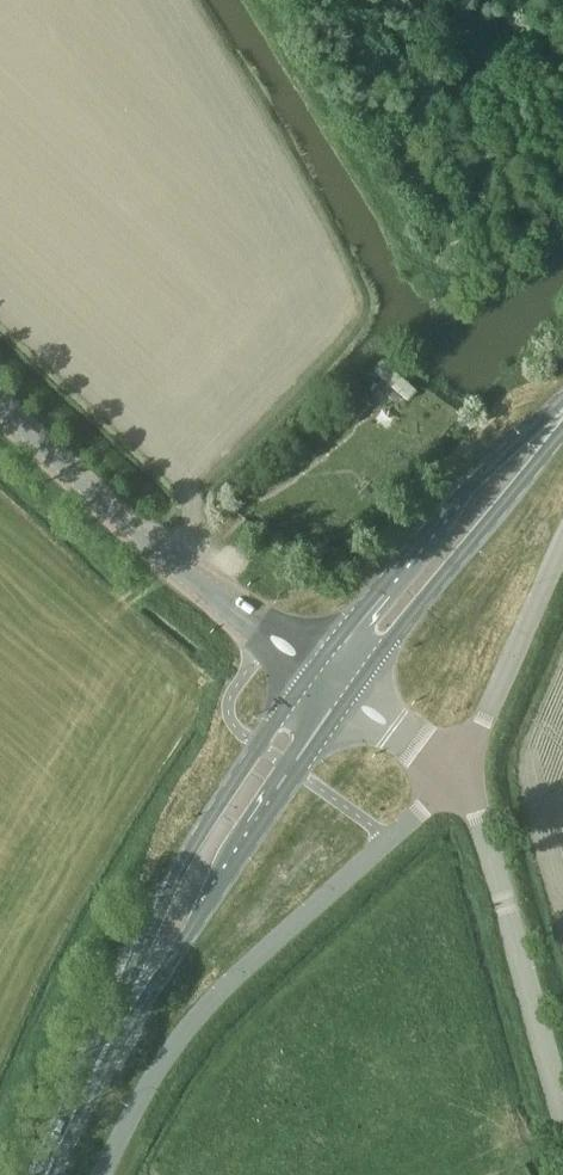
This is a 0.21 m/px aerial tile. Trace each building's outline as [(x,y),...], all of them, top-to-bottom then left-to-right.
[(358,394),(349,387),(333,406),(342,414),(358,394)]
